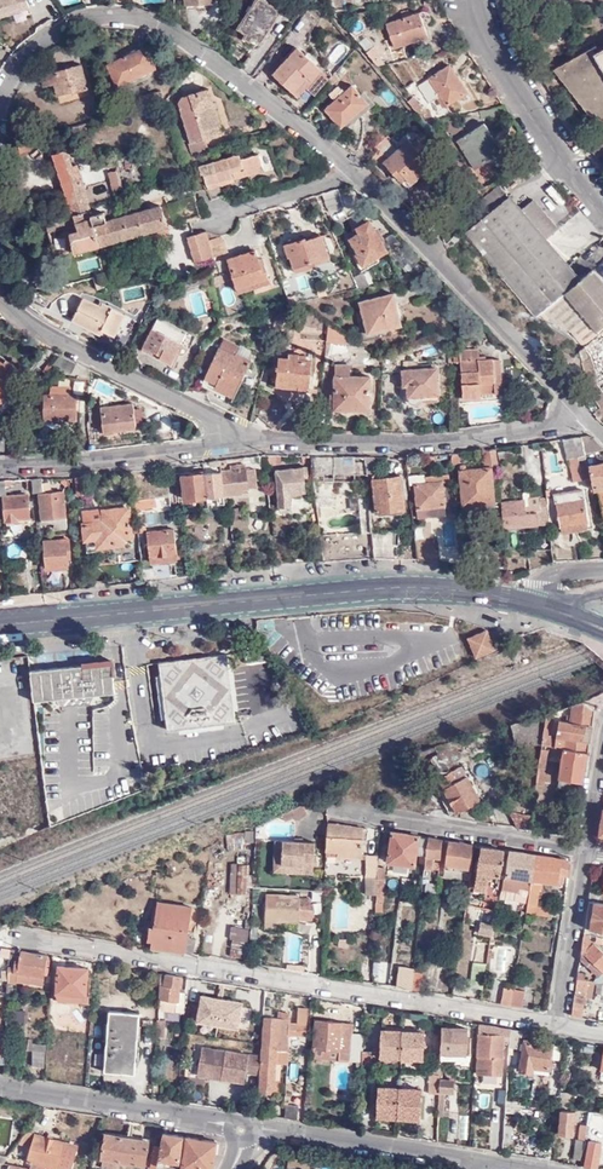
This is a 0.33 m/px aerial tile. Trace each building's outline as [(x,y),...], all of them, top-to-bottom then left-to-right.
[(26,0),(0,0),(0,15),(28,8),(26,0)] [(281,10),(268,0),(256,0),(238,24),(258,40),(281,10)] [(428,36),(419,12),(390,21),(398,45),(428,36)] [(155,67),(145,45),(107,63),(117,84),(155,67)] [(602,133),(602,50),(595,54),(592,46),(554,69),(602,133)] [(272,74),(293,93),(308,77),(311,80),(321,70),(297,48),(272,74)] [(88,88),(81,64),(39,76),(43,87),(53,84),(56,96),(72,91),(72,93),(88,88)] [(467,92),(451,65),(428,78),(446,105),(467,92)] [(308,77),(293,93),(298,97),(312,81),(311,80),(308,77)] [(371,106),(360,94),(352,84),(324,110),(341,128),(348,121),(357,113),(360,116),(371,106)] [(388,112),(400,107),(391,86),(380,91),(388,112)] [(138,94),(141,105),(163,99),(160,88),(138,94)] [(191,143),(204,139),(202,132),(217,128),(210,105),(214,104),(209,89),(182,97),(178,102),(191,143)] [(363,91),(360,94),(371,106),(374,103),(363,91)] [(210,105),(217,128),(221,127),(214,104),(210,105)] [(357,113),(348,121),(351,124),(360,116),(357,113)] [(493,138),(484,123),(454,142),(473,170),(496,154),(488,141),(493,138)] [(202,132),(204,139),(219,135),(217,128),(202,132)] [(191,155),(207,150),(204,139),(191,143),(188,144),(191,155)] [(429,164),(408,139),(382,162),(404,187),(429,164)] [(30,148),(28,140),(20,142),(22,151),(30,148)] [(73,213),(63,216),(69,234),(74,251),(167,225),(160,204),(110,217),(108,210),(97,214),(80,159),(73,160),(70,148),(54,152),(73,213)] [(242,168),(244,174),(263,168),(259,152),(240,157),(238,153),(198,165),(200,173),(204,172),(208,185),(227,179),(229,184),(234,182),(233,178),(231,171),(242,168)] [(233,178),(244,174),(242,168),(231,171),(233,178)] [(110,192),(121,190),(117,171),(107,173),(110,192)] [(227,179),(208,185),(209,189),(229,184),(227,179)] [(104,182),(91,184),(92,193),(106,191),(104,182)] [(581,348),(602,330),(602,282),(580,255),(568,266),(546,240),(558,229),(533,200),(521,210),(500,185),(474,208),(483,219),(465,234),(533,313),(539,316),(571,332),(575,335),(579,341),(580,343),(581,348)] [(560,208),(566,203),(551,187),(546,192),(560,208)] [(316,195),(319,202),(325,201),(328,213),(343,208),(338,189),(316,195)] [(173,223),(201,215),(194,194),(167,201),(173,223)] [(69,234),(63,216),(46,221),(48,230),(58,227),(61,236),(69,234)] [(387,251),(370,220),(357,227),(360,233),(350,239),(357,253),(356,254),(362,265),(387,251)] [(205,231),(205,229),(188,234),(195,259),(201,258),(202,260),(213,256),(205,231)] [(205,231),(213,256),(227,253),(224,241),(221,241),(219,235),(216,234),(205,231)] [(311,260),(311,264),(329,259),(321,235),(307,240),(306,237),(283,244),(287,255),(290,255),(293,266),(311,260)] [(597,262),(602,257),(602,241),(601,239),(587,251),(597,262)] [(268,278),(259,248),(227,258),(236,288),(268,278)] [(75,260),(79,274),(102,269),(98,255),(75,260)] [(312,267),(311,264),(311,260),(293,266),(295,272),(312,267)] [(352,280),(360,289),(372,279),(364,270),(352,280)] [(402,324),(394,293),(360,301),(368,332),(402,324)] [(114,333),(125,312),(100,300),(99,304),(84,297),(73,318),(95,329),(97,325),(114,333)] [(193,345),(199,332),(161,313),(145,344),(162,353),(161,355),(172,361),(182,340),(193,345)] [(347,335),(330,328),(328,339),(346,341),(347,335)] [(233,396),(251,359),(228,348),(227,351),(219,347),(204,377),(215,383),(214,386),(233,396)] [(463,400),(480,399),(480,393),(495,392),(494,380),(502,380),(501,357),(492,358),(492,359),(486,360),(479,360),(478,348),(454,350),(454,362),(460,361),(463,400)] [(310,390),(314,361),(297,359),(298,354),(287,352),(287,358),(278,357),(276,382),(299,384),(299,389),(310,390)] [(21,371),(0,353),(0,404),(16,386),(12,382),(21,371)] [(61,354),(54,363),(71,371),(77,361),(61,354)] [(438,398),(435,363),(404,364),(404,370),(401,370),(403,399),(405,399),(407,403),(410,404),(413,404),(416,403),(418,399),(438,398)] [(334,366),(334,374),(334,409),(369,410),(370,376),(350,376),(350,365),(334,365),(334,366)] [(495,392),(513,391),(512,379),(502,380),(494,380),(495,392)] [(71,393),(71,385),(50,386),(50,393),(44,394),(44,419),(77,418),(77,393),(71,393)] [(292,407),(277,394),(259,415),(274,428),(292,407)] [(102,411),(103,420),(104,431),(136,428),(136,425),(134,408),(133,403),(101,407),(102,411)] [(134,408),(136,425),(143,423),(141,407),(134,408)] [(89,412),(90,421),(103,420),(102,411),(89,412)] [(318,431),(330,431),(331,411),(321,411),(318,431)] [(173,424),(175,440),(185,439),(183,423),(173,424)] [(588,460),(585,443),(583,436),(563,439),(567,458),(569,458),(579,456),(583,480),(587,479),(592,478),(588,460)] [(598,441),(585,443),(588,460),(597,458),(596,450),(602,449),(602,446),(598,441)] [(499,464),(497,448),(485,450),(487,465),(499,464)] [(509,456),(508,449),(499,450),(500,458),(509,456)] [(460,453),(452,453),(453,461),(461,460),(460,453)] [(271,455),(267,455),(267,462),(281,463),(281,455),(271,455)] [(367,456),(312,455),(314,480),(334,480),(334,473),(368,474),(367,456)] [(376,457),(367,456),(368,477),(374,477),(377,509),(405,507),(403,473),(377,474),(376,457)] [(579,456),(569,458),(574,481),(583,480),(579,456)] [(592,464),(597,488),(602,487),(602,462),(592,464)] [(232,469),(222,470),(225,494),(249,491),(246,463),(231,464),(232,469)] [(276,469),(280,505),(291,504),(290,492),(306,490),(304,476),(308,475),(307,466),(276,469)] [(496,499),(494,467),(462,470),(465,502),(496,499)] [(225,494),(222,470),(206,472),(208,496),(225,494)] [(208,496),(206,472),(184,474),(186,498),(208,496)] [(88,494),(86,476),(77,477),(78,495),(88,494)] [(448,512),(444,478),(415,482),(420,515),(448,512)] [(42,479),(32,479),(33,490),(43,489),(42,479)] [(316,496),(336,496),(336,480),(314,480),(316,496)] [(39,491),(41,516),(53,515),(66,513),(64,489),(39,491)] [(584,489),(548,495),(551,529),(560,527),(561,534),(590,529),(584,489)] [(31,514),(29,492),(2,495),(4,519),(13,518),(13,517),(31,514)] [(148,498),(135,500),(136,509),(149,508),(149,504),(148,498)] [(526,499),(502,501),(504,527),(549,523),(546,502),(527,504),(526,499)] [(132,539),(129,505),(103,508),(105,520),(84,522),(86,537),(97,536),(98,542),(132,539)] [(180,514),(181,520),(181,524),(196,523),(194,512),(180,514)] [(53,515),(54,520),(54,525),(66,524),(66,513),(53,515)] [(153,579),(173,576),(172,559),(176,558),(175,551),(177,551),(174,527),(146,530),(148,553),(150,554),(153,579)] [(374,556),(395,556),(393,528),(372,529),(374,556)] [(362,530),(319,533),(322,560),(374,556),(372,529),(362,530)] [(70,564),(67,532),(43,534),(47,566),(70,564)] [(436,541),(416,537),(418,557),(438,560),(436,541)] [(488,572),(509,579),(507,553),(486,555),(488,572)] [(468,637),(476,655),(496,648),(488,629),(468,637)] [(228,653),(210,654),(203,663),(193,657),(187,666),(178,659),(160,661),(168,728),(236,720),(228,653)] [(203,663),(210,654),(209,655),(194,657),(193,657),(203,663)] [(193,657),(194,657),(193,657),(178,659),(187,666),(193,657)] [(113,661),(30,669),(34,697),(34,699),(115,691),(113,661)] [(594,708),(582,699),(573,703),(571,713),(566,712),(566,716),(562,716),(562,720),(559,719),(556,734),(550,733),(554,709),(545,712),(540,743),(563,747),(587,751),(594,708)] [(545,712),(510,723),(514,741),(540,744),(540,743),(545,712)] [(548,749),(540,747),(535,780),(545,782),(546,772),(544,771),(548,749)] [(582,780),(587,751),(563,747),(558,777),(582,780)] [(449,771),(438,777),(442,787),(436,791),(450,816),(479,800),(460,765),(449,771)] [(581,790),(582,780),(558,777),(557,786),(581,790)] [(516,827),(527,829),(530,813),(509,810),(516,827)] [(364,828),(328,822),(326,853),(336,854),(336,856),(360,859),(361,856),(364,828)] [(267,840),(268,826),(259,826),(259,839),(267,840)] [(427,837),(391,832),(387,863),(413,867),(415,855),(424,856),(427,837)] [(440,858),(442,839),(427,837),(424,856),(424,865),(424,866),(438,868),(440,858)] [(313,873),(313,865),(282,864),(283,841),(276,840),(274,871),(313,873)] [(474,845),(448,840),(444,864),(466,868),(464,879),(468,880),(470,870),(474,845)] [(282,864),(313,865),(314,842),(283,841),(282,864)] [(470,870),(468,880),(468,883),(486,886),(487,874),(494,875),(493,881),(490,881),(488,899),(495,900),(503,849),(481,845),(477,871),(470,870)] [(535,854),(510,850),(506,874),(503,874),(501,888),(529,892),(531,878),(535,854)] [(336,854),(326,853),(326,863),(364,865),(365,856),(361,856),(360,859),(336,856),(336,854)] [(566,859),(535,854),(531,878),(540,880),(556,882),(558,872),(568,873),(570,863),(566,859)] [(365,856),(364,865),(363,894),(374,894),(376,866),(376,857),(365,856)] [(245,893),(247,863),(235,862),(233,892),(245,893)] [(376,866),(374,894),(373,911),(381,911),(383,867),(376,866)] [(529,892),(527,901),(527,902),(536,904),(540,880),(531,878),(529,892)] [(529,892),(501,888),(499,896),(527,901),(529,892)] [(590,890),(589,897),(595,899),(602,900),(602,892),(590,890)] [(264,919),(282,920),(297,920),(297,917),(312,918),(312,903),(309,904),(308,899),(299,898),(299,895),(266,893),(264,919)] [(193,904),(158,899),(158,905),(192,910),(193,904)] [(595,899),(590,926),(602,928),(602,900),(595,899)] [(536,904),(527,902),(525,912),(550,917),(552,907),(536,904)] [(152,940),(151,946),(191,953),(192,938),(188,937),(192,910),(158,905),(155,925),(150,925),(148,939),(152,940)] [(282,927),(282,920),(264,919),(264,927),(282,927)] [(478,937),(492,937),(493,923),(479,922),(478,937)] [(248,949),(249,928),(234,926),(232,947),(248,949)] [(596,974),(602,968),(602,952),(584,932),(580,957),(596,974)] [(45,953),(8,947),(8,949),(8,956),(12,957),(13,954),(20,954),(19,959),(15,959),(13,968),(7,967),(7,983),(16,984),(17,979),(18,971),(42,975),(45,953)] [(247,959),(248,951),(233,949),(232,957),(247,959)] [(481,985),(485,961),(471,960),(467,984),(481,985)] [(86,967),(56,965),(54,991),(52,991),(52,998),(84,1000),(86,967)] [(399,965),(396,985),(409,987),(412,969),(412,966),(399,965)] [(571,1015),(581,1017),(584,996),(585,992),(587,979),(581,978),(583,968),(579,968),(571,1015)] [(596,974),(590,979),(587,979),(587,980),(595,981),(602,982),(602,976),(602,968),(596,974)] [(412,969),(409,987),(418,989),(421,971),(412,969)] [(41,983),(42,975),(18,971),(17,979),(41,983)] [(183,1010),(184,989),(178,989),(179,975),(165,972),(163,981),(158,981),(158,984),(161,984),(159,1008),(174,1010),(174,1009),(183,1010)] [(235,984),(209,979),(209,984),(211,984),(206,1012),(199,1011),(198,1021),(229,1026),(235,984)] [(585,992),(584,996),(592,998),(595,981),(587,980),(585,992)] [(265,988),(247,985),(245,1001),(263,1003),(265,988)] [(501,989),(500,1002),(509,1003),(512,991),(501,989)] [(509,1003),(520,1005),(522,992),(512,991),(509,1003)] [(265,1016),(263,1047),(276,1048),(283,1049),(286,1049),(287,1049),(288,1034),(306,1035),(308,1008),(298,1007),(297,1022),(288,1022),(289,1013),(279,1012),(279,1017),(265,1016)] [(139,1010),(108,1008),(105,1070),(136,1072),(139,1010)] [(166,1019),(158,1018),(156,1036),(165,1037),(166,1019)] [(339,1057),(349,1058),(350,1031),(351,1021),(341,1020),(341,1027),(332,1026),(332,1020),(332,1019),(314,1019),(313,1047),(339,1048),(339,1057)] [(511,1029),(479,1024),(476,1073),(500,1074),(502,1038),(509,1039),(511,1029)] [(466,1029),(442,1028),(440,1059),(469,1061),(470,1042),(467,1042),(466,1029)] [(390,1065),(391,1058),(422,1059),(423,1032),(381,1029),(380,1065),(390,1065)] [(511,1029),(509,1039),(508,1046),(518,1048),(521,1031),(511,1029)] [(361,1058),(362,1052),(363,1031),(350,1031),(349,1058),(361,1058)] [(33,1050),(32,1063),(44,1065),(46,1046),(34,1044),(34,1038),(27,1038),(27,1049),(33,1050)] [(548,1068),(551,1045),(523,1040),(518,1070),(531,1072),(532,1066),(548,1068)] [(260,1055),(201,1047),(198,1070),(221,1073),(221,1079),(244,1082),(245,1072),(259,1073),(260,1055)] [(263,1047),(260,1090),(279,1091),(283,1049),(276,1048),(263,1047)] [(313,1056),(339,1057),(339,1048),(313,1047),(313,1056)] [(361,1058),(361,1073),(371,1073),(372,1052),(362,1052),(361,1058)] [(67,1081),(83,1081),(83,1062),(67,1062),(67,1081)] [(429,1094),(439,1095),(439,1091),(439,1080),(440,1063),(433,1063),(433,1074),(430,1075),(429,1094)] [(221,1073),(198,1070),(197,1075),(221,1079),(221,1073)] [(439,1091),(442,1091),(452,1092),(452,1080),(439,1080),(439,1091)] [(419,1115),(420,1089),(378,1086),(377,1113),(419,1115)] [(560,1092),(558,1107),(560,1108),(568,1109),(569,1093),(560,1092)] [(285,1108),(285,1116),(298,1118),(298,1109),(285,1108)] [(560,1108),(558,1132),(571,1134),(572,1120),(571,1120),(571,1109),(568,1109),(560,1108)] [(571,1157),(580,1159),(587,1122),(579,1122),(576,1138),(574,1138),(571,1157)] [(37,1131),(27,1129),(18,1141),(33,1146),(37,1133),(37,1131)] [(584,1167),(593,1168),(594,1168),(595,1168),(602,1131),(591,1130),(584,1167)] [(184,1136),(163,1132),(161,1145),(156,1168),(165,1168),(167,1161),(180,1163),(184,1136)] [(37,1133),(33,1146),(29,1158),(33,1159),(47,1163),(68,1168),(70,1168),(77,1144),(37,1133)] [(122,1168),(132,1168),(135,1168),(142,1168),(143,1165),(145,1165),(149,1142),(105,1135),(101,1158),(102,1158),(101,1164),(122,1168)] [(217,1141),(186,1136),(180,1168),(213,1168),(217,1141)] [(150,1168),(156,1168),(161,1145),(155,1144),(150,1168)] [(47,1163),(33,1159),(30,1168),(46,1168),(47,1163)]
